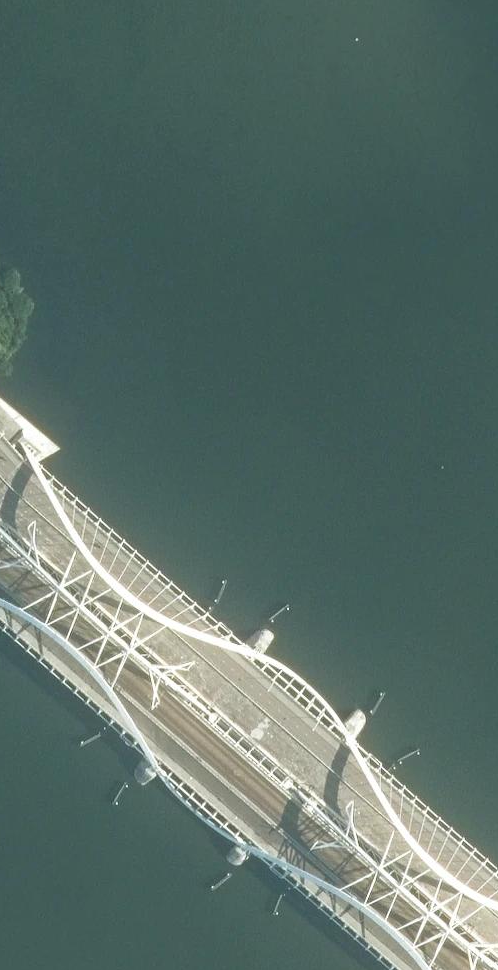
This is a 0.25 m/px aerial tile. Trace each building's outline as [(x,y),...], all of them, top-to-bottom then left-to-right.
[(144,785),(273,638),(273,636),(273,634),(271,632),(266,629),(263,629),(260,629),(257,630),(230,656),(145,754),(137,765),(134,770),(134,775),(135,780),(140,784),(144,785)] [(355,708),(227,856),(226,857),(226,859),(229,861),(234,864),(237,864),(239,864),(242,863),(269,837),(354,738),(362,727),(365,723),(365,718),(364,713),(359,708),(355,708)]
